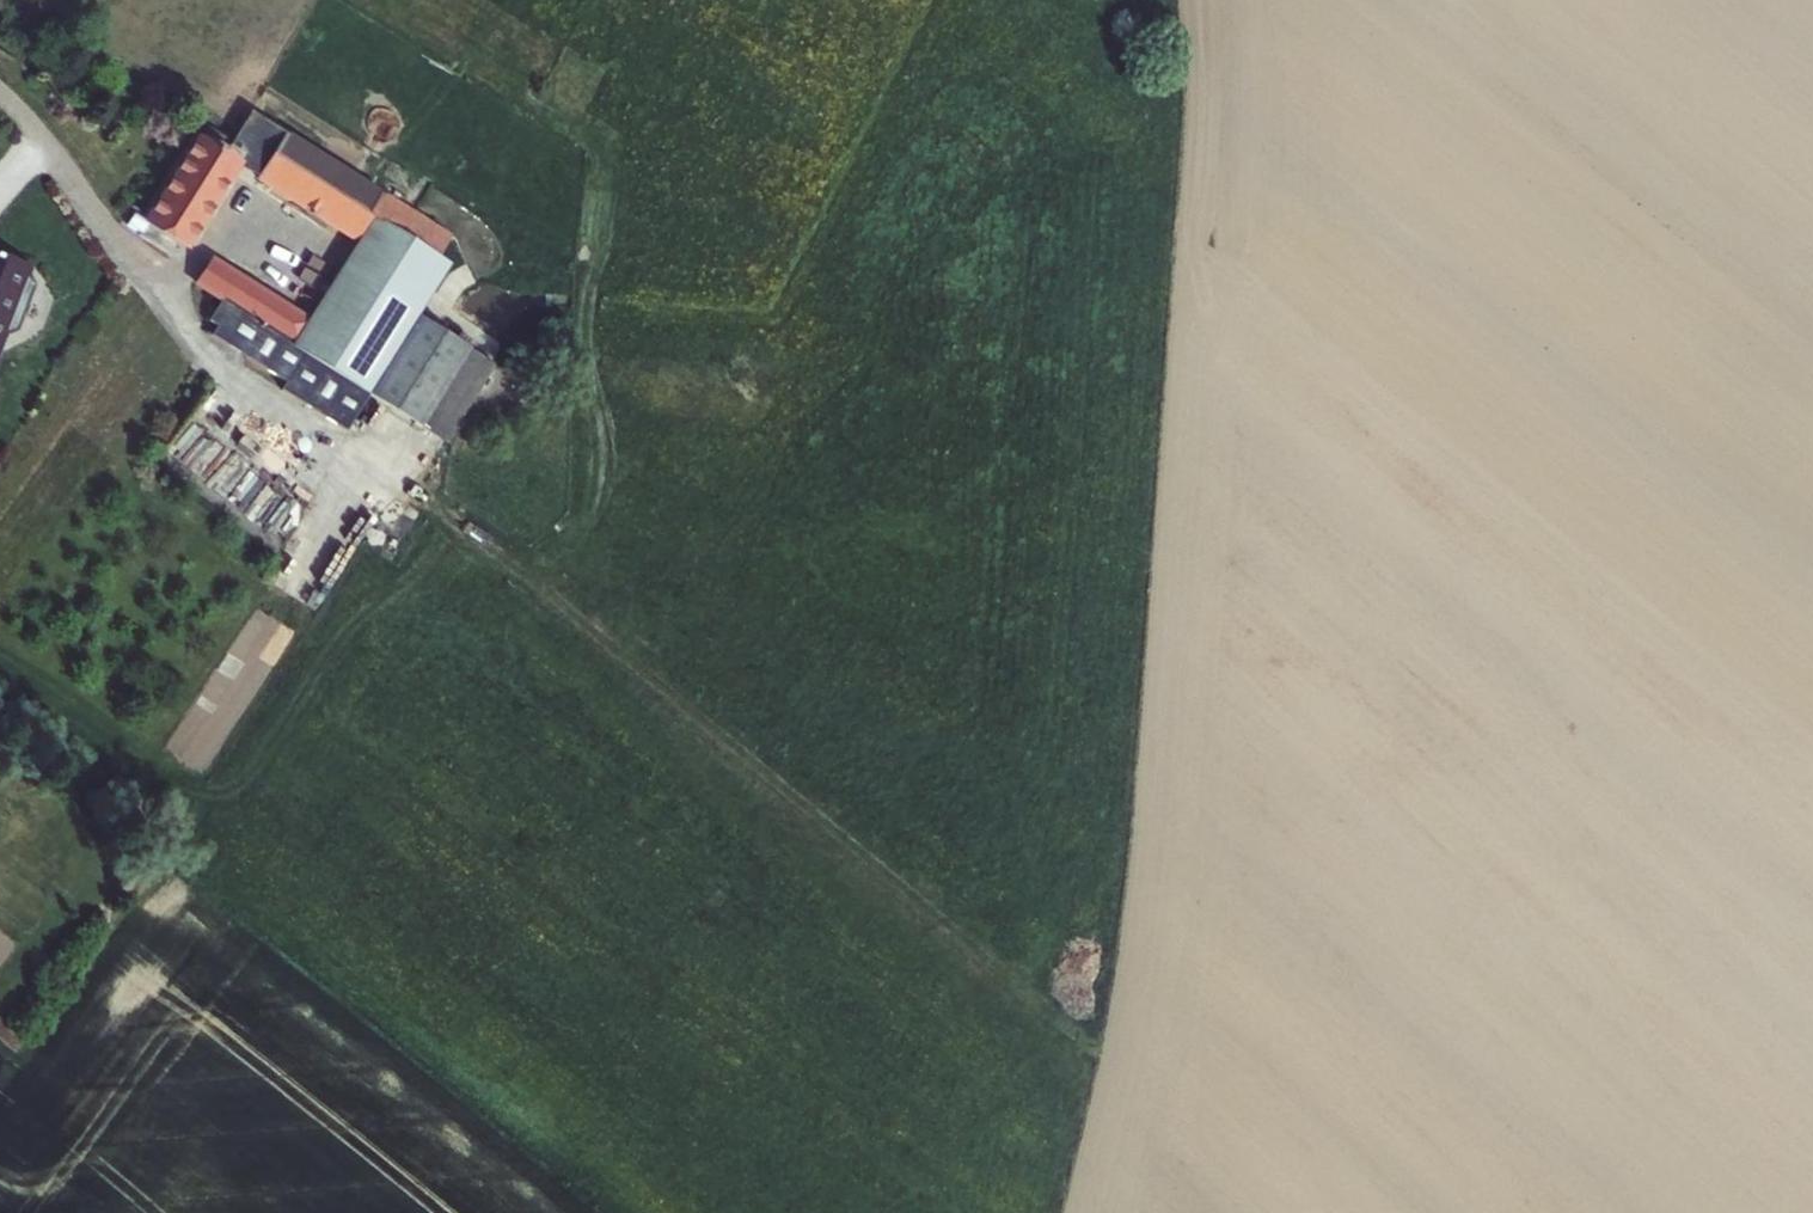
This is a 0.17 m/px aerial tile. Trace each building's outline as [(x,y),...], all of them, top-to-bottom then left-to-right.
[(362,245),(314,324),(213,262),(197,285),(238,311),(234,318),(252,329),(237,352),(338,414),(355,385),(444,442),(492,365),(415,317),(447,266),(437,259),(450,239),(250,113),(232,143),(207,127),(147,222),(140,234),(139,236),(169,255),(177,241),(186,247),(237,166),(224,158),(229,150),(262,171),(257,179),(307,211),(353,237),(351,239),(362,245)] [(127,226),(140,234),(147,222),(134,214),(127,226)] [(4,335),(8,337),(18,332),(34,287),(30,277),(25,276),(28,269),(0,259),(0,347),(4,335)]
